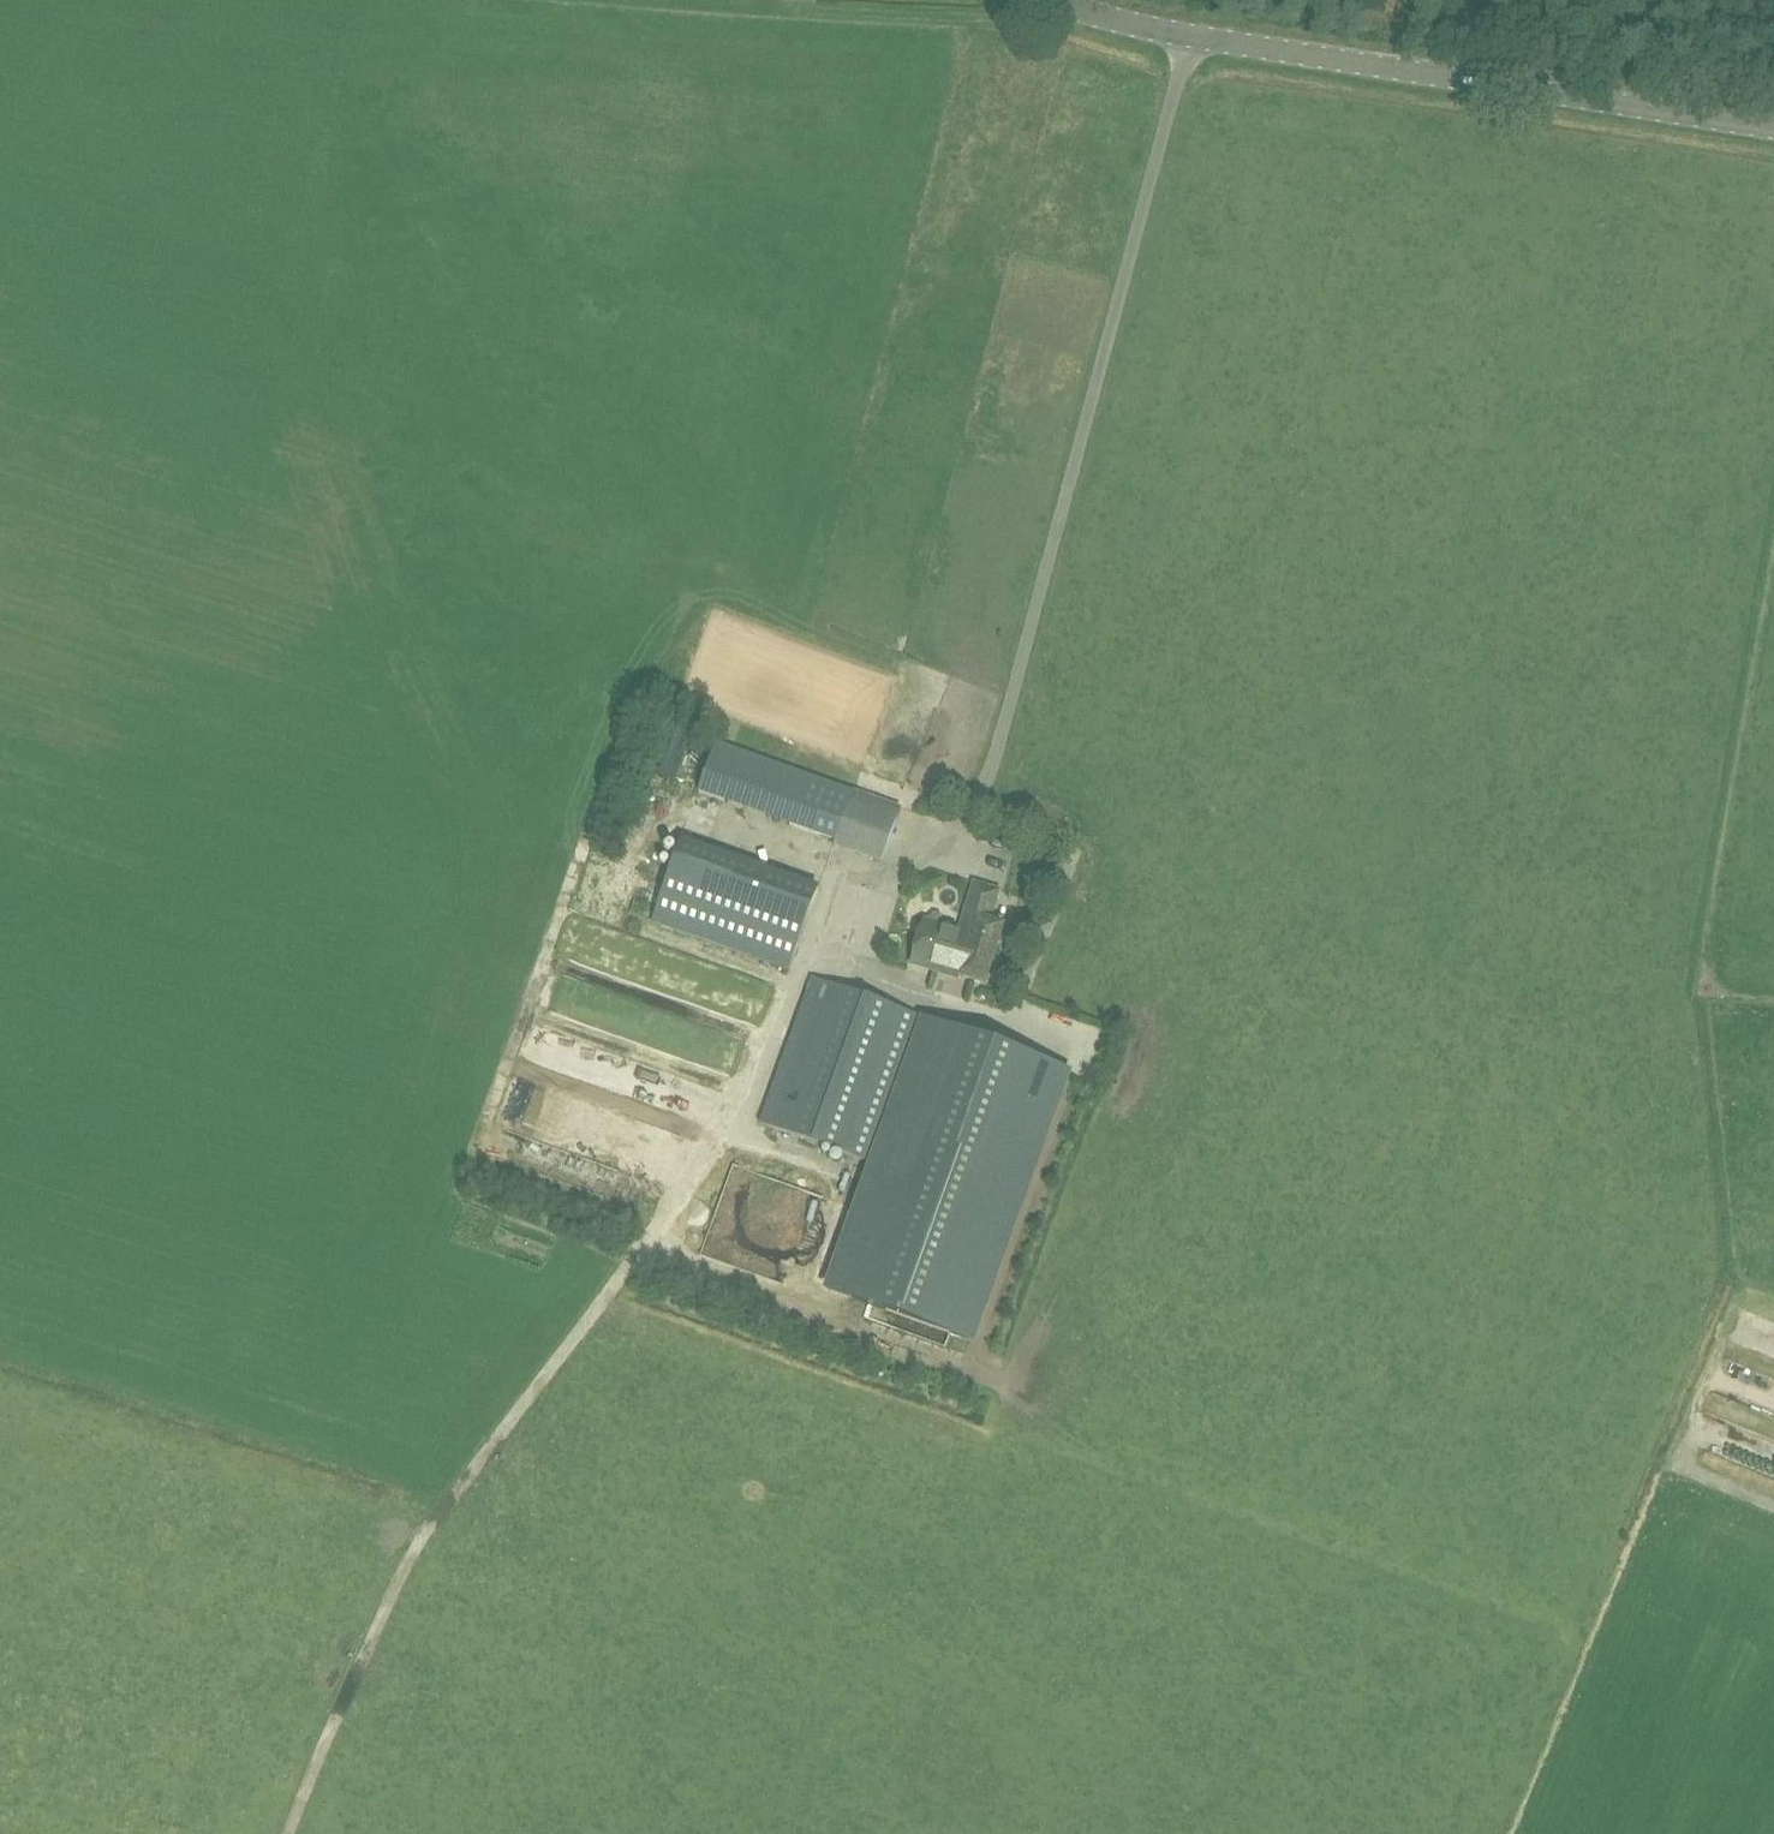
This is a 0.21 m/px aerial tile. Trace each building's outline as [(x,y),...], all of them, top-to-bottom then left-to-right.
[(836,840),(853,790),(806,774),(788,824),(836,840)] [(790,969),(819,889),(682,839),(653,920),(790,969)] [(911,960),(983,983),(1002,924),(987,920),(997,889),(973,882),(957,932),(948,930),(949,927),(924,919),(911,960)] [(602,965),(615,930),(603,925),(590,960),(602,965)] [(925,1018),(813,978),(761,1123),(869,1161),(874,1163),(925,1018)] [(574,981),(567,1017),(608,1025),(615,990),(574,981)] [(656,990),(647,1005),(670,1018),(679,1003),(656,990)] [(1070,1069),(925,1018),(874,1163),(869,1161),(823,1290),(973,1343),(1070,1069)] [(542,1031),(531,1065),(644,1103),(656,1069),(542,1031)] [(672,1034),(665,1053),(731,1077),(738,1058),(672,1034)] [(1750,1325),(1743,1357),(1773,1364),(1773,1331),(1750,1325)]
